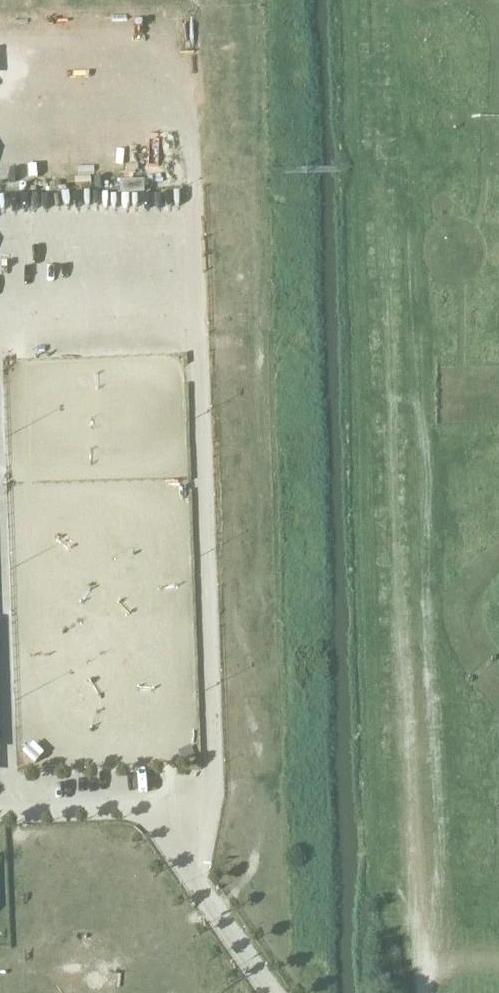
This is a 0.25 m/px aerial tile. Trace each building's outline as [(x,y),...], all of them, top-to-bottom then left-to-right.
[(381,986),(390,985),(390,975),(381,976),(381,986)]
